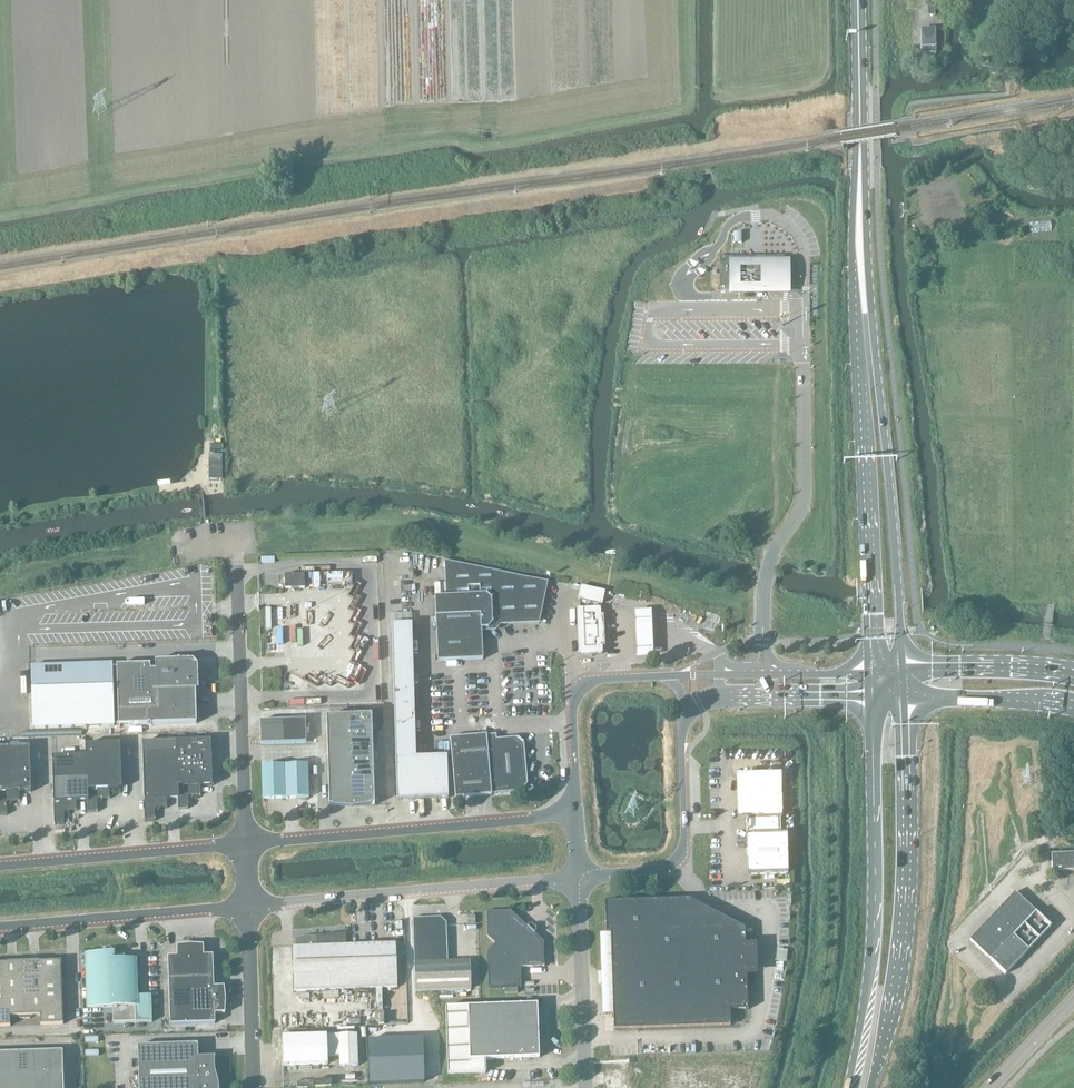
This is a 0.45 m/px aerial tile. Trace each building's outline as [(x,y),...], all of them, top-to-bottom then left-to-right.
[(935,6),(927,6),(927,16),(935,16),(935,6)] [(922,54),(936,54),(935,29),(921,29),(922,54)] [(1059,134),(1061,144),(1069,143),(1073,142),(1073,131),(1059,134)] [(737,290),(758,290),(758,292),(766,292),(766,290),(784,290),(784,256),(719,257),(719,290),(732,290),(732,292),(737,292),(737,290)] [(220,485),(221,456),(206,456),(206,484),(220,485)] [(482,631),(496,631),(501,625),(539,623),(548,582),(444,561),(446,597),(435,597),(438,661),(483,659),(482,631)] [(305,575),(285,575),(285,589),(305,588),(305,575)] [(315,575),(315,585),(323,585),(323,575),(315,575)] [(602,604),(605,591),(581,586),(578,598),(602,604)] [(600,608),(577,609),(579,655),(602,654),(600,608)] [(651,613),(635,614),(637,659),(653,659),(651,613)] [(397,800),(448,799),(447,756),(416,757),(412,624),(392,625),(397,800)] [(33,729),(114,726),(114,725),(197,723),(196,690),(198,690),(198,667),(195,668),(190,663),(190,660),(155,662),(155,665),(116,666),(116,667),(112,667),(31,669),(33,729)] [(326,717),(329,807),(374,806),(372,716),(326,717)] [(261,744),(306,743),(305,719),(260,721),(261,744)] [(496,740),(494,737),(491,735),(487,736),(486,735),(450,738),(455,798),(492,795),(492,794),(521,791),(527,784),(524,744),(516,738),(496,740)] [(167,808),(167,799),(178,798),(179,810),(188,809),(188,799),(190,796),(200,796),(200,786),(212,786),(211,740),(142,743),(145,822),(155,822),(155,811),(157,809),(167,808)] [(64,824),(64,814),(66,812),(76,811),(76,802),(87,801),(88,813),(98,812),(97,802),(100,799),(110,799),(109,789),(122,789),(120,743),(85,745),(86,756),(52,757),(54,825),(64,824)] [(7,815),(7,805),(9,802),(18,802),(19,802),(19,793),(31,792),(30,747),(0,748),(0,815),(7,815)] [(262,766),(262,799),(309,798),(308,764),(262,766)] [(748,818),(749,824),(746,824),(746,828),(749,828),(749,834),(746,834),(747,875),(788,874),(787,833),(778,833),(778,817),(782,817),(780,817),(779,783),(781,783),(781,775),(737,776),(737,784),(739,784),(739,818),(738,818),(748,818)] [(1052,872),(1073,871),(1073,853),(1051,854),(1052,872)] [(1006,974),(1051,927),(1015,892),(970,940),(1006,974)] [(605,902),(606,934),(599,934),(602,1014),(613,1014),(613,1030),(730,1026),(730,1010),(748,1009),(745,929),(688,899),(605,902)] [(489,988),(521,987),(520,967),(544,967),(544,942),(534,933),(535,932),(535,929),(532,926),(529,926),(528,927),(511,911),(486,912),(487,937),(495,944),(488,951),(489,988)] [(440,918),(412,919),(414,963),(415,992),(471,990),(470,961),(448,962),(446,923),(440,918)] [(317,936),(310,936),(302,937),(295,939),(295,947),(293,947),(294,991),(397,988),(396,943),(346,945),(346,933),(332,934),(329,934),(326,935),(324,935),(321,936),(321,938),(317,938),(317,936)] [(168,957),(169,980),(214,979),(213,956),(204,956),(204,946),(190,945),(177,946),(177,957),(168,957)] [(90,1008),(108,1007),(113,1007),(114,1023),(152,1022),(152,1004),(136,1005),(134,960),(112,961),(112,953),(88,954),(90,1008)] [(11,1026),(10,1017),(20,1017),(21,1019),(30,1019),(30,1016),(41,1016),(42,1025),(63,1024),(63,1013),(66,1013),(65,1003),(63,1003),(62,982),(64,982),(64,972),(61,972),(61,961),(39,962),(39,961),(28,961),(28,959),(18,959),(19,962),(7,962),(7,963),(0,963),(0,1026),(11,1026)] [(225,1014),(226,1000),(224,987),(214,987),(214,979),(169,980),(170,1025),(215,1023),(215,1014),(225,1014)] [(480,1006),(446,1008),(448,1074),(486,1073),(486,1071),(485,1060),(533,1058),(539,1058),(539,1035),(541,1035),(541,1031),(538,1031),(537,1004),(480,1006)] [(384,1011),(384,1021),(404,1020),(404,1010),(384,1011)] [(357,1034),(338,1035),(339,1056),(340,1067),(358,1066),(357,1034)] [(327,1035),(282,1037),(283,1066),(328,1064),(327,1035)] [(422,1039),(368,1041),(370,1084),(424,1082),(422,1039)] [(219,1087),(215,1067),(215,1057),(198,1058),(198,1044),(138,1046),(139,1087),(219,1087)] [(63,1052),(0,1054),(0,1087),(64,1087),(63,1052)] [(663,1087),(748,1087),(747,1063),(662,1065),(663,1087)]
